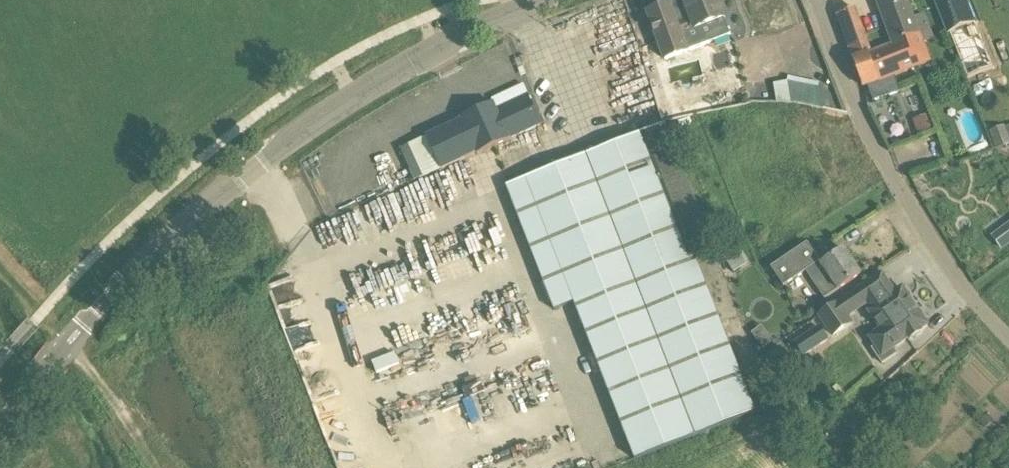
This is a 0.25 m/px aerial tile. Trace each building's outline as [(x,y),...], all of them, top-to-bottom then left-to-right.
[(718,0),(690,0),(687,1),(686,0),(678,0),(669,3),(670,6),(649,14),(666,61),(732,37),(718,0)] [(907,0),(877,0),(894,46),(875,53),(870,55),(880,82),(895,76),(930,62),(907,0)] [(975,23),(966,0),(935,0),(949,34),(975,23)] [(870,55),(875,53),(873,49),(870,50),(855,10),(838,16),(864,88),(868,86),(880,82),(870,55)] [(671,83),(676,99),(702,91),(697,75),(671,83)] [(901,92),(899,87),(895,76),(880,82),(868,86),(874,102),(886,98),(901,92)] [(822,78),(778,81),(780,105),(824,102),(822,78)] [(543,127),(529,96),(498,111),(494,104),(462,119),(462,121),(447,128),(446,126),(425,137),(440,170),(461,160),(461,161),(477,154),(480,155),(543,127)] [(660,111),(663,122),(673,118),(670,108),(660,111)] [(913,120),(919,136),(935,130),(929,114),(913,120)] [(694,126),(690,118),(679,122),(682,131),(694,126)] [(665,125),(508,186),(556,310),(575,302),(636,459),(755,413),(694,256),(710,248),(665,125)] [(997,150),(1008,145),(1008,137),(1005,127),(1005,126),(990,131),(997,150)] [(991,236),(1002,250),(1008,245),(1008,223),(991,236)] [(845,251),(820,269),(810,275),(826,300),(862,275),(845,251)] [(883,274),(821,317),(834,337),(853,324),(849,318),(867,306),(869,310),(867,311),(879,330),(868,337),(874,348),(871,350),(882,367),(899,355),(894,349),(910,338),(911,340),(921,333),(920,331),(928,326),(918,312),(920,311),(913,299),(910,301),(903,290),(897,294),(883,274)] [(830,340),(821,326),(795,344),(804,358),(830,340)] [(980,422),(986,429),(994,421),(988,415),(980,422)]
